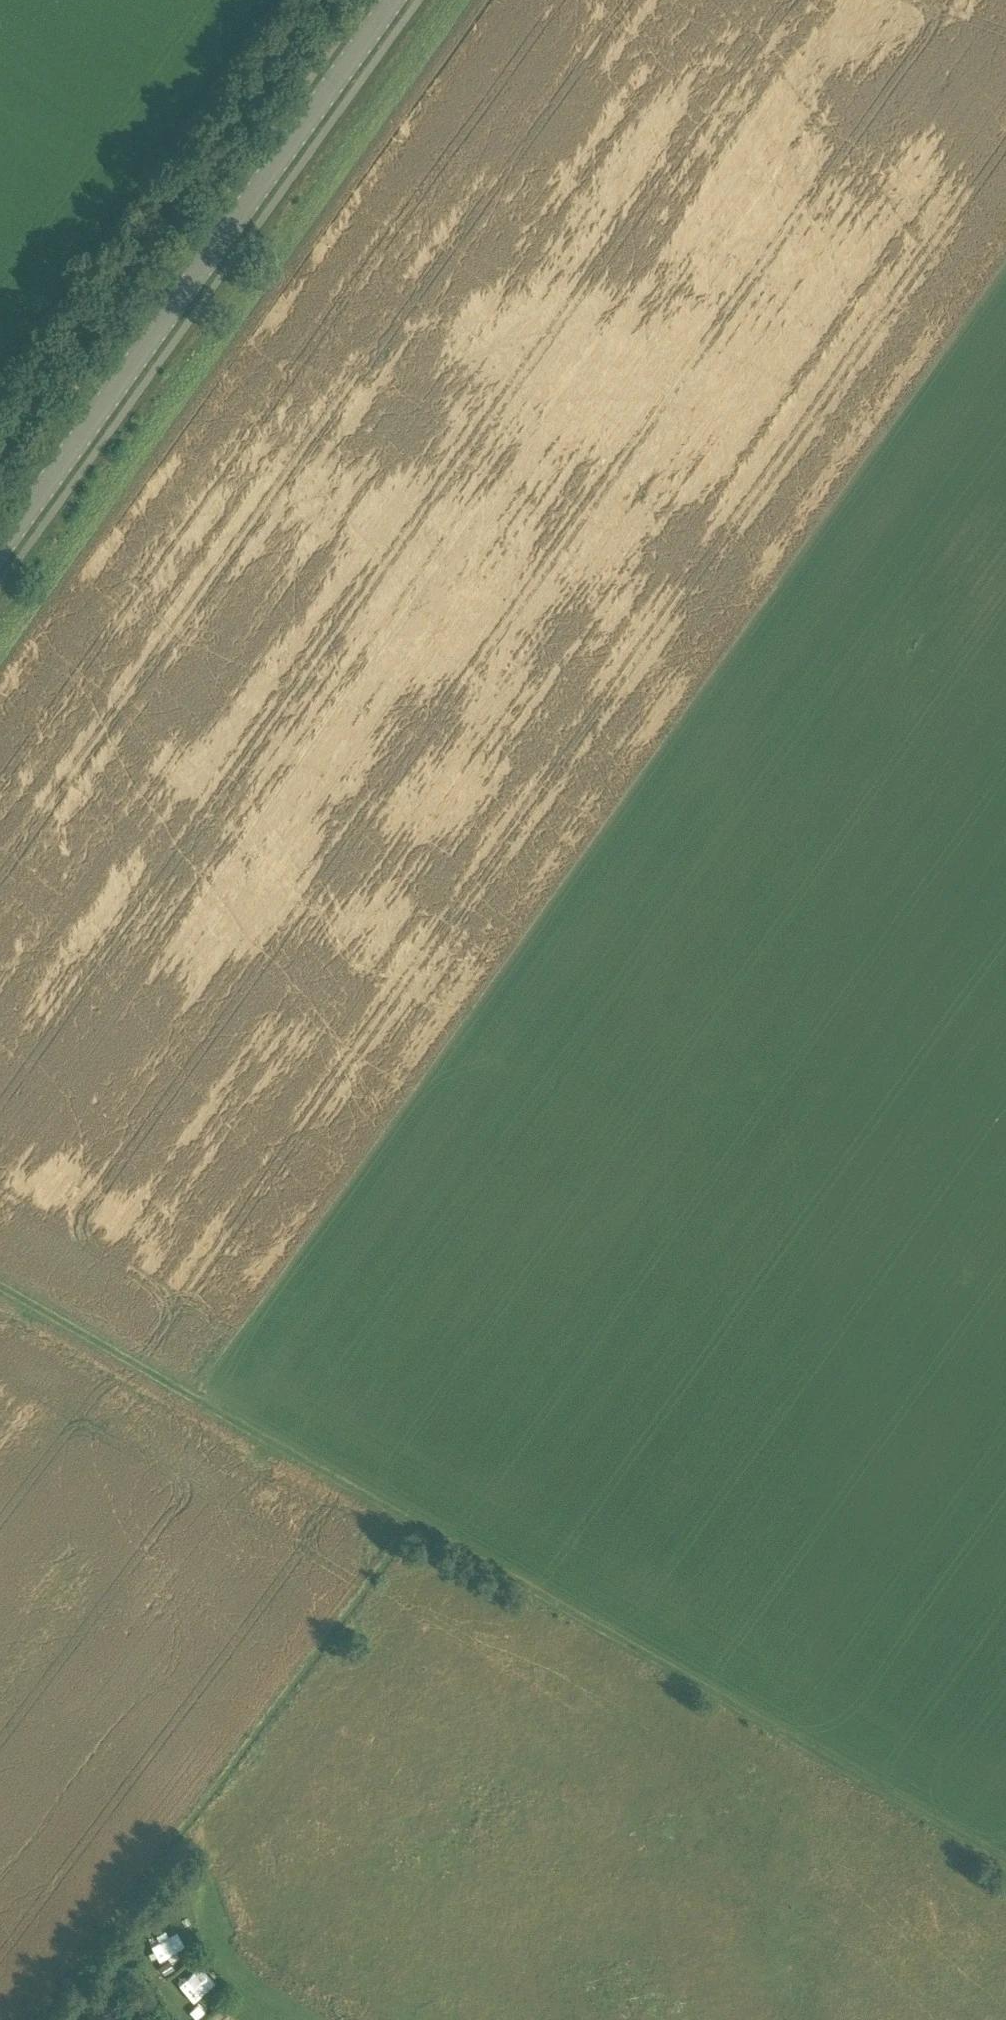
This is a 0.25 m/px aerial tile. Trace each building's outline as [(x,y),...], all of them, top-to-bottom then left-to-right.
[(177,1958),(201,1937),(186,1921),(163,1942),(177,1958)] [(174,1983),(192,2002),(216,1981),(198,1961),(174,1983)]
